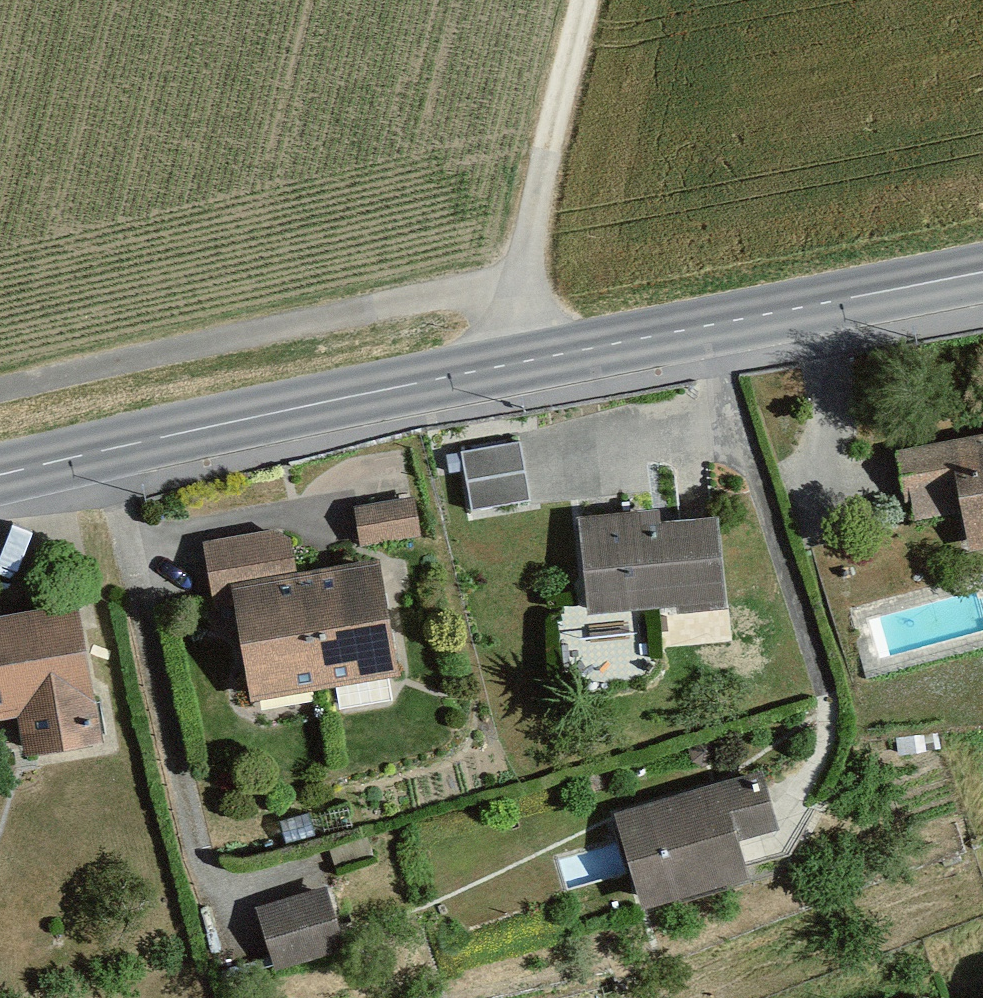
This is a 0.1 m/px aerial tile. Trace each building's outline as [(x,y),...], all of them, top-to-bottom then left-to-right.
[(900,453),(911,512),(965,502),(973,544),(982,542),(982,438),(900,453)] [(520,443),(464,452),(473,508),(529,498),(520,443)] [(410,496),(355,507),(363,546),(418,535),(410,496)] [(637,516),(581,519),(584,610),(719,604),(716,520),(637,523),(637,516)] [(231,587),(278,579),(270,530),(204,541),(212,590),(231,587)] [(376,562),(306,575),(324,684),(395,672),(376,562)] [(278,579),(231,587),(250,696),(324,684),(306,575),(278,579)] [(76,605),(0,618),(0,714),(18,711),(25,751),(98,739),(76,605)] [(758,770),(615,815),(642,904),(746,872),(733,832),(773,820),(758,770)] [(326,895),(259,917),(276,967),(343,945),(326,895)]
